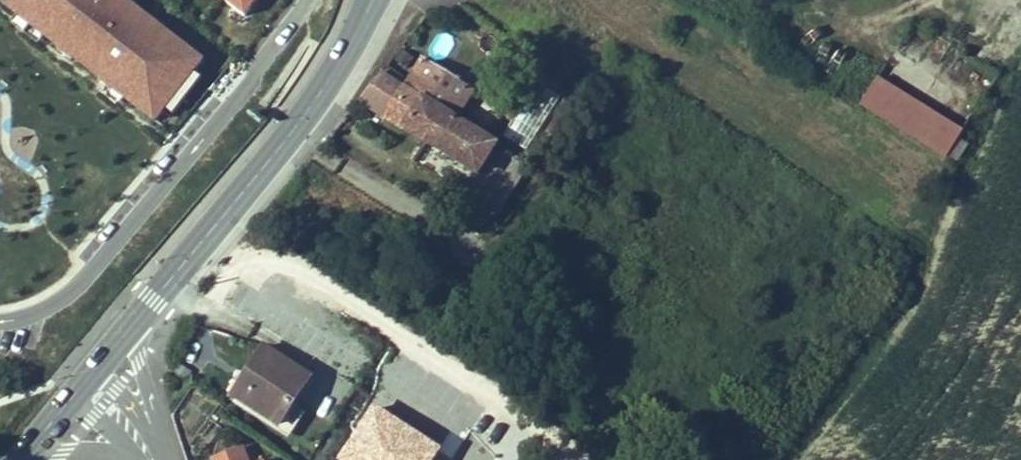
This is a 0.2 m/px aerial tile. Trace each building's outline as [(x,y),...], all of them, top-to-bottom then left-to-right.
[(3,5),(154,123),(206,58),(132,0),(7,0),(3,5)] [(241,24),(259,0),(212,0),(241,24)] [(381,73),(361,100),(478,175),(488,160),(520,179),(528,165),(458,122),(475,93),(422,59),(402,89),(381,73)] [(862,105),(947,158),(963,132),(878,79),(862,105)] [(250,382),(239,400),(279,426),(311,376),(265,346),(244,378),(250,382)] [(233,396),(239,400),(250,382),(244,378),(233,396)] [(212,458),(213,459),(248,459),(243,446),(212,458)]
